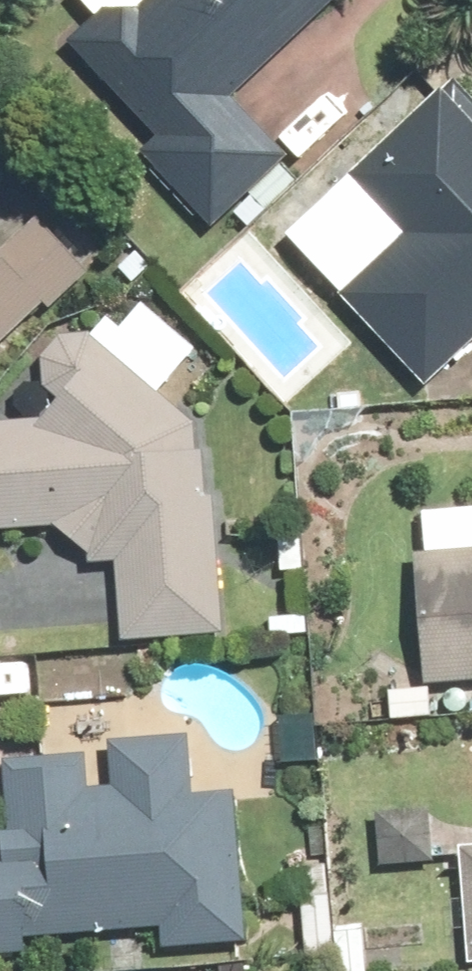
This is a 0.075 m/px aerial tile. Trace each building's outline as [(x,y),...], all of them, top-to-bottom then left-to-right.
[(146,13),(134,1),(84,46),(119,83),(156,124),(170,141),(155,155),(222,229),(298,159),(241,96),(347,0),(160,0),(146,13)] [(467,81),(345,193),(384,237),(337,282),(436,390),(471,357),(471,87),(467,81)] [(86,266),(43,221),(11,251),(0,239),(0,356),(54,304),(59,310),(95,275),(86,266)] [(129,267),(143,281),(159,266),(146,252),(129,267)] [(131,643),(232,636),(221,501),(215,501),(211,455),(206,455),(204,423),(168,395),(205,354),(154,312),(128,334),(120,323),(99,340),(75,339),(57,354),(55,384),(72,405),(46,428),(45,424),(0,427),(0,500),(2,532),(40,529),(65,528),(98,557),(99,567),(125,564),(130,627),(131,643)] [(14,413),(25,420),(38,418),(46,408),(43,394),(32,387),(19,389),(12,399),(14,413)] [(280,541),(283,572),(311,570),(309,539),(280,541)] [(427,556),(438,688),(471,685),(471,552),(427,556)] [(243,796),(242,784),(199,789),(193,727),(119,735),(123,781),(98,783),(94,746),(47,749),(12,753),(19,823),(14,824),(18,857),(0,858),(0,949),(37,946),(36,933),(172,921),(174,941),(255,934),(243,796)] [(441,855),(438,818),(437,803),(385,808),(390,860),(441,855)] [(305,863),(309,935),(337,933),(333,860),(305,863)] [(346,970),(374,970),(371,925),(343,927),(346,970)]
